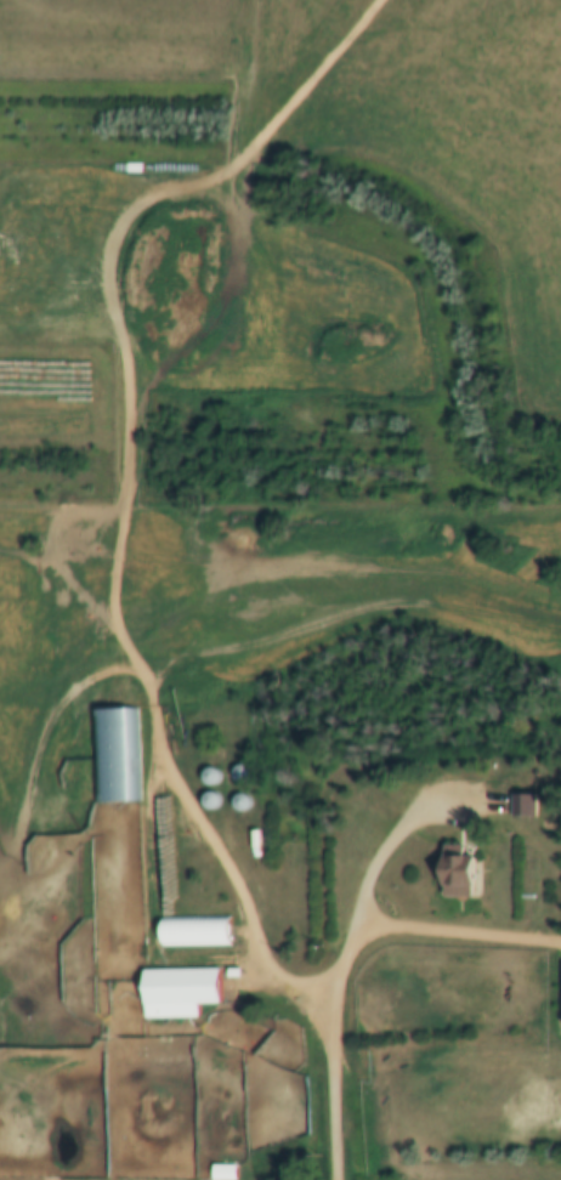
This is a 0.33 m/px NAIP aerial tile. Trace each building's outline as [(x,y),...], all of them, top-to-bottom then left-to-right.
[(108,807),(137,807),(137,740),(108,740),(108,807)] [(229,773),(237,784),(248,776),(240,765),(229,773)] [(199,778),(209,786),(214,779),(205,771),(199,778)] [(241,813),(248,801),(236,794),(230,807),(241,813)] [(534,794),(510,794),(510,818),(534,818),(534,794)] [(469,844),(438,844),(438,895),(469,895),(469,844)] [(227,947),(227,917),(157,917),(157,947),(227,947)] [(195,1018),(194,1003),(216,1003),(216,969),(140,970),(141,1019),(195,1018)] [(211,1167),(211,1179),(233,1179),(233,1167),(211,1167)]
